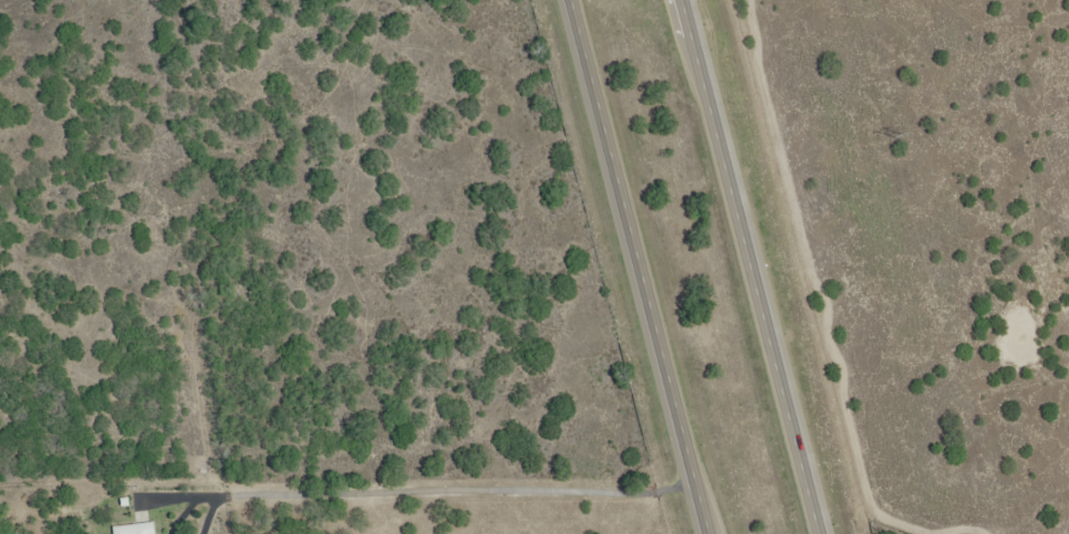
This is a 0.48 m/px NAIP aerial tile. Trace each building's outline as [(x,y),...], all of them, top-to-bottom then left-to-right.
[(156,520),(148,521),(147,511),(138,512),(139,524),(115,526),(116,533),(157,533),(156,520)]
